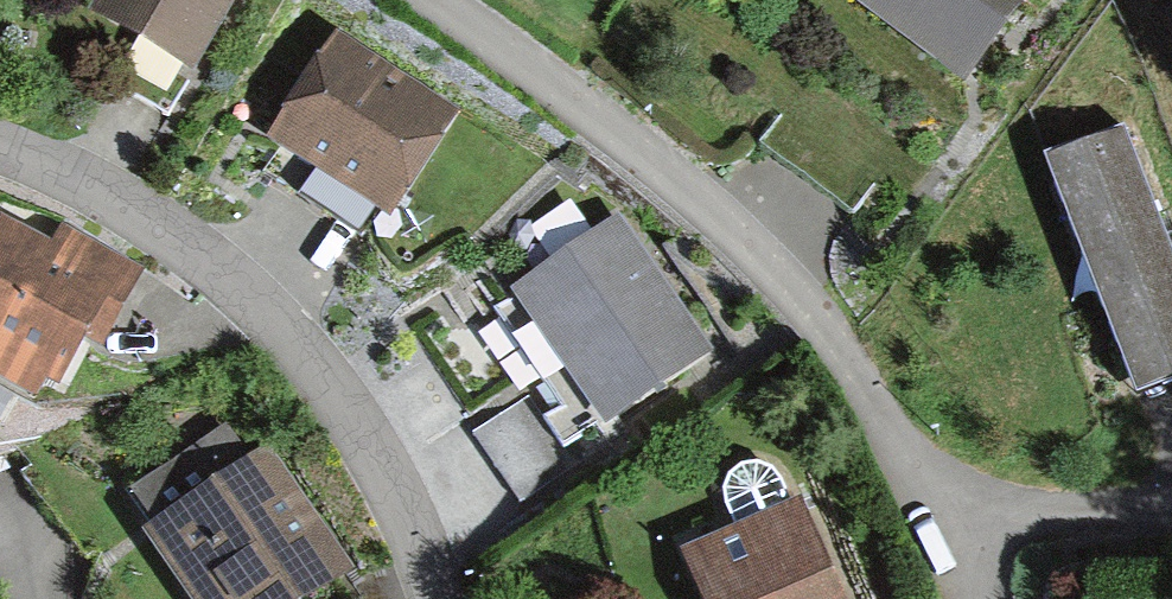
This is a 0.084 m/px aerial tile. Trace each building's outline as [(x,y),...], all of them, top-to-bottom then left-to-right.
[(88,38),(174,81),(215,0),(108,0),(88,38)] [(942,96),(1013,0),(810,0),(942,96)] [(431,112),(330,49),(261,157),(362,221),(431,112)] [(1108,155),(1026,187),(1119,415),(1171,393),(1171,312),(1108,155)] [(695,362),(607,228),(505,295),(593,429),(695,362)] [(3,234),(0,240),(0,420),(37,439),(75,368),(83,372),(128,288),(51,247),(46,256),(3,234)] [(775,470),(729,490),(744,526),(790,506),(775,470)] [(244,477),(135,552),(168,598),(309,598),(323,590),(244,477)] [(786,540),(679,596),(680,598),(817,598),(786,540)]
